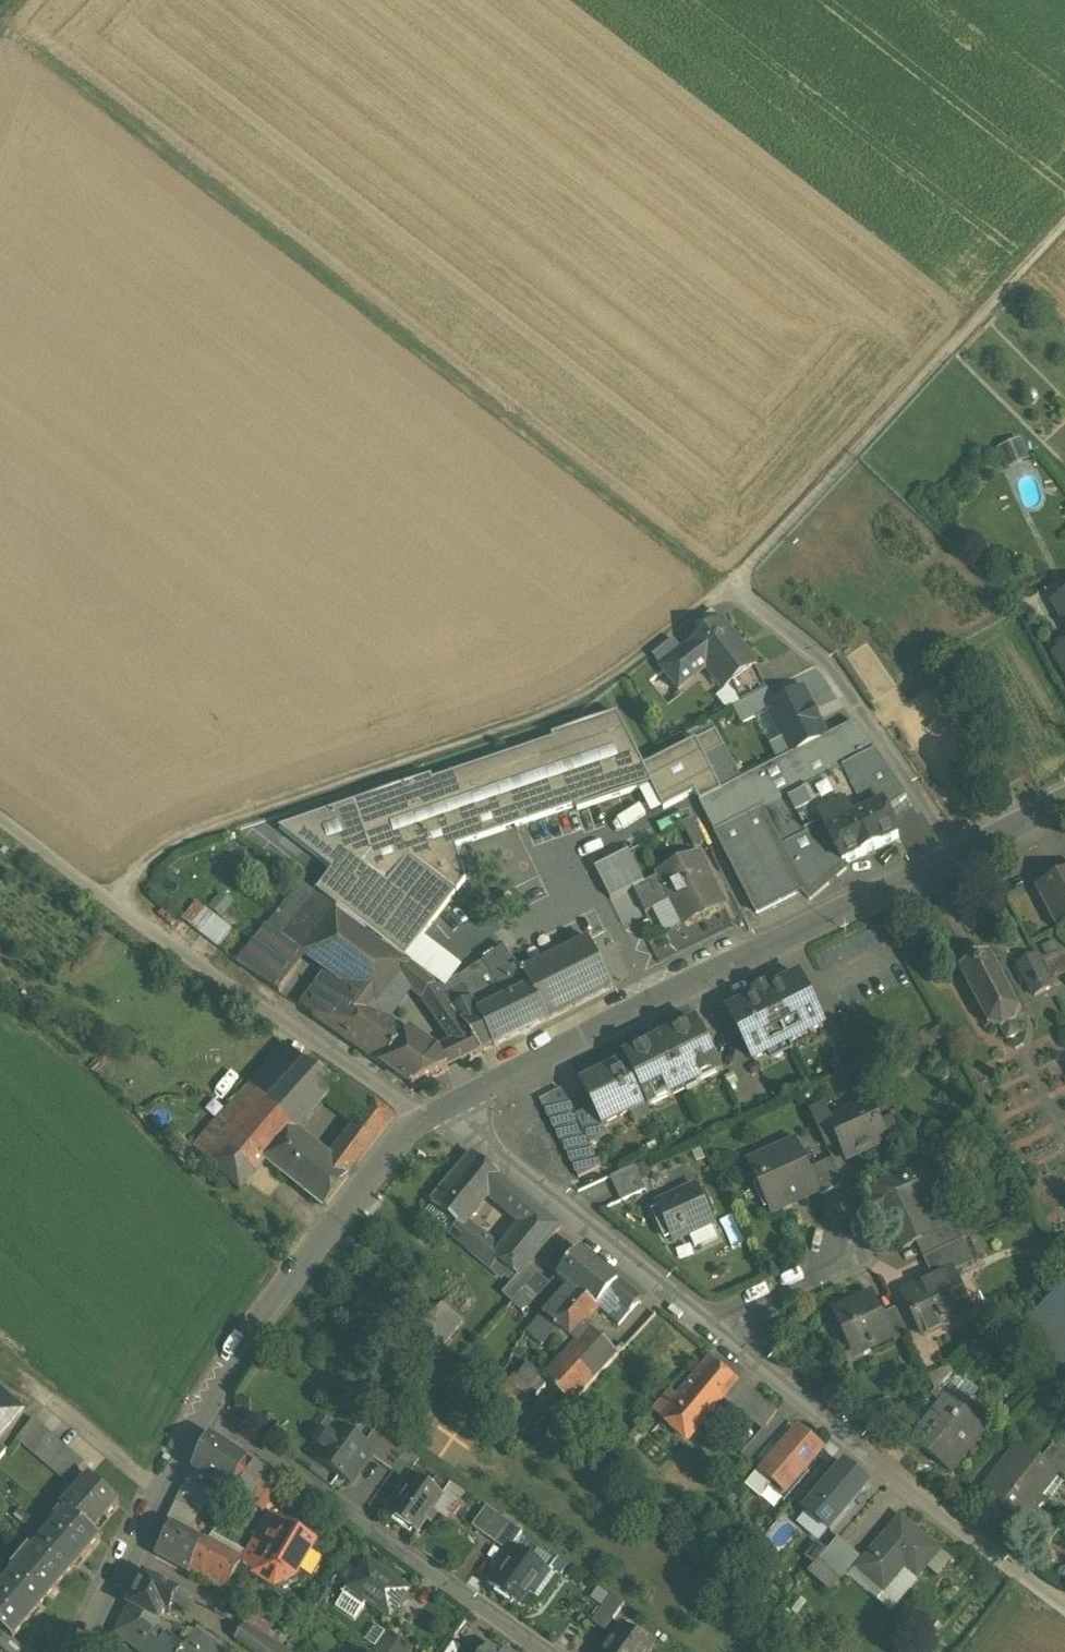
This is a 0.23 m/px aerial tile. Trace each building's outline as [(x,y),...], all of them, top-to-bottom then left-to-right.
[(1022,438),(997,447),(1004,467),(1029,458),(1022,438)] [(696,626),(703,635),(720,621),(713,612),(696,626)] [(756,667),(720,621),(703,635),(689,645),(691,647),(684,653),(663,669),(679,691),(707,668),(725,691),(731,687),(755,668),(756,667)] [(654,658),(663,669),(684,653),(675,642),(654,658)] [(755,668),(731,687),(740,707),(768,693),(755,668)] [(774,703),(767,707),(771,714),(784,740),(771,747),(779,764),(828,739),(828,738),(803,689),(774,703)] [(768,693),(740,707),(734,710),(742,728),(771,714),(767,707),(774,703),(768,693)] [(554,743),(433,784),(432,780),(355,806),(372,857),(363,868),(387,886),(408,857),(457,894),(466,881),(455,849),(576,808),(578,812),(652,787),(664,811),(696,795),(697,798),(700,796),(703,802),(721,793),(703,759),(724,748),(716,733),(644,769),(617,717),(553,738),(554,743)] [(907,799),(856,724),(844,730),(860,762),(844,770),(867,816),(884,807),(886,813),(907,799)] [(703,802),(700,804),(716,835),(787,799),(844,769),(844,770),(860,762),(844,730),(828,738),(828,739),(779,764),(741,783),(724,748),(703,759),(721,793),(703,802)] [(844,769),(787,799),(805,836),(817,830),(820,820),(820,818),(845,806),(850,814),(857,811),(860,819),(867,816),(844,770),(844,769)] [(787,799),(716,835),(757,915),(804,892),(782,848),(805,836),(787,799)] [(317,895),(357,927),(387,886),(363,868),(372,857),(355,806),(281,832),(334,873),(317,895)] [(857,811),(850,814),(845,806),(820,818),(820,820),(843,866),(899,839),(886,813),(884,807),(867,816),(860,819),(857,811)] [(706,844),(694,820),(682,826),(695,850),(706,844)] [(817,830),(805,836),(782,848),(804,892),(810,901),(829,885),(825,879),(834,874),(837,878),(846,870),(843,866),(820,820),(817,830)] [(627,854),(595,871),(610,901),(643,884),(627,854)] [(457,894),(408,857),(387,886),(357,927),(372,937),(406,963),(416,950),(457,894)] [(699,857),(660,876),(673,901),(685,924),(723,905),(699,857)] [(1036,889),(1037,891),(1037,890),(1057,929),(1058,931),(1064,927),(1064,873),(1036,889)] [(660,876),(633,890),(646,914),(673,901),(660,876)] [(301,882),(266,924),(282,937),(314,894),(301,882)] [(222,917),(235,901),(222,890),(209,906),(222,917)] [(317,895),(314,894),(282,937),(308,957),(329,974),(340,982),(372,937),(357,927),(317,895)] [(232,929),(196,902),(182,921),(218,948),(232,929)] [(670,953),(699,943),(692,923),(662,933),(670,953)] [(282,937),(266,924),(235,964),(279,994),(308,957),(282,937)] [(406,963),(372,937),(340,982),(356,994),(378,1009),(397,983),(410,966),(406,963)] [(523,975),(504,949),(460,979),(465,990),(445,1000),(470,1035),(482,1053),(494,1046),(494,1047),(613,989),(608,980),(590,942),(523,975)] [(416,950),(406,963),(410,966),(413,968),(423,955),(416,950)] [(1000,972),(990,954),(980,959),(977,954),(967,959),(970,965),(959,970),(969,988),(966,990),(967,992),(970,990),(979,1007),(976,1008),(977,1010),(980,1009),(989,1025),(986,1028),(988,1030),(990,1026),(1001,1030),(1007,1041),(1009,1040),(1019,1035),(1021,1034),(1016,1023),(1019,1012),(1023,1011),(1023,1009),(1019,1010),(1010,993),(1013,991),(1012,989),(1009,991),(1001,974),(1004,973),(1003,971),(1000,972)] [(1052,989),(1035,957),(1019,966),(1035,998),(1052,989)] [(410,966),(397,983),(412,995),(420,1002),(450,1046),(470,1035),(445,1000),(433,983),(413,968),(410,966)] [(329,974),(317,989),(319,990),(304,1010),(329,1028),(356,994),(340,982),(329,974)] [(799,977),(770,991),(768,987),(756,994),(758,998),(729,1012),(753,1061),(823,1026),(799,977)] [(378,1009),(356,994),(329,1028),(383,1066),(406,1035),(375,1013),(378,1009)] [(697,1023),(624,1059),(647,1105),(648,1108),(721,1072),(697,1023)] [(450,1046),(433,1054),(406,1035),(383,1066),(413,1087),(482,1053),(470,1035),(450,1046)] [(335,1082),(304,1062),(267,1103),(295,1128),(322,1098),(336,1082),(339,1078),(338,1078),(335,1082)] [(625,1063),(581,1085),(593,1110),(602,1127),(603,1127),(647,1105),(625,1063)] [(375,1104),(339,1078),(336,1082),(322,1098),(358,1128),(375,1104)] [(267,1103),(249,1087),(193,1148),(240,1191),(266,1160),(291,1132),(295,1128),(267,1103)] [(589,1146),(561,1090),(539,1101),(578,1179),(600,1168),(589,1146)] [(830,1121),(828,1121),(836,1137),(835,1137),(847,1162),(873,1150),(873,1149),(888,1142),(869,1103),(830,1121)] [(358,1128),(331,1163),(333,1165),(333,1164),(348,1176),(393,1117),(375,1104),(358,1128)] [(824,1108),(811,1115),(823,1143),(835,1137),(836,1137),(828,1121),(830,1121),(824,1108)] [(602,1127),(593,1110),(576,1118),(589,1146),(608,1137),(603,1127),(602,1127)] [(331,1163),(291,1132),(266,1160),(324,1207),(348,1176),(333,1164),(333,1165),(331,1163)] [(796,1143),(749,1165),(758,1185),(761,1184),(775,1214),(819,1194),(809,1172),(796,1143)] [(498,1176),(472,1154),(431,1202),(459,1223),(462,1220),(487,1190),(498,1176)] [(832,1161),(809,1172),(819,1194),(821,1197),(844,1187),(832,1161)] [(635,1168),(611,1179),(622,1202),(646,1192),(635,1168)] [(923,1168),(872,1191),(902,1251),(916,1245),(934,1238),(933,1236),(916,1203),(936,1193),(923,1168)] [(559,1229),(498,1176),(487,1190),(526,1224),(527,1224),(549,1241),(559,1229)] [(696,1188),(656,1206),(674,1243),(689,1236),(696,1250),(717,1240),(711,1226),(713,1225),(696,1188)] [(459,1223),(431,1202),(423,1214),(450,1235),(456,1227),(459,1223)] [(462,1220),(459,1223),(456,1227),(498,1260),(504,1253),(462,1220)] [(549,1241),(527,1224),(504,1253),(498,1260),(519,1277),(549,1241)] [(934,1238),(916,1245),(924,1260),(963,1242),(955,1225),(933,1236),(934,1238)] [(456,1227),(450,1235),(503,1282),(505,1278),(512,1284),(519,1277),(498,1260),(456,1227)] [(963,1242),(924,1260),(934,1282),(948,1276),(948,1277),(974,1265),(963,1242)] [(579,1251),(558,1278),(569,1287),(591,1261),(579,1251)] [(591,1261),(569,1287),(596,1309),(608,1296),(618,1284),(591,1261)] [(503,1295),(512,1304),(539,1275),(529,1266),(519,1277),(512,1284),(503,1295)] [(512,1304),(507,1310),(518,1319),(551,1285),(539,1275),(512,1304)] [(934,1282),(904,1296),(924,1338),(946,1328),(941,1319),(963,1309),(948,1277),(948,1276),(934,1282)] [(640,1302),(618,1284),(608,1296),(621,1307),(630,1314),(640,1302)] [(596,1309),(569,1287),(543,1317),(558,1329),(571,1340),(584,1325),(596,1309)] [(1026,1337),(1064,1370),(1064,1293),(1026,1337)] [(621,1307),(608,1296),(596,1309),(610,1320),(621,1307)] [(869,1299),(834,1315),(844,1337),(850,1334),(859,1354),(893,1339),(883,1317),(879,1318),(869,1299)] [(621,1307),(610,1320),(619,1327),(630,1314),(621,1307)] [(897,1310),(883,1317),(893,1339),(895,1344),(909,1337),(897,1310)] [(541,1315),(525,1333),(542,1348),(558,1329),(543,1317),(541,1315)] [(619,1356),(584,1325),(571,1340),(575,1343),(581,1335),(610,1360),(600,1372),(571,1348),(543,1378),(542,1380),(547,1385),(571,1407),(619,1356)] [(610,1360),(581,1335),(575,1343),(571,1348),(600,1372),(610,1360)] [(678,1400),(661,1419),(685,1440),(722,1396),(740,1411),(753,1396),(710,1362),(678,1400)] [(527,1364),(516,1377),(515,1376),(513,1378),(536,1398),(547,1385),(542,1380),(543,1378),(527,1364)] [(953,1376),(931,1397),(943,1407),(952,1395),(954,1397),(964,1385),(953,1376)] [(528,1399),(509,1384),(492,1403),(513,1418),(528,1399)] [(0,1392),(0,1435),(2,1437),(24,1412),(0,1392)] [(670,1392),(652,1412),(661,1419),(678,1400),(670,1392)] [(943,1407),(914,1443),(948,1470),(986,1422),(954,1397),(952,1395),(943,1407)] [(778,1415),(753,1396),(740,1411),(764,1430),(766,1431),(778,1415)] [(778,1415),(766,1431),(764,1430),(742,1456),(753,1465),(759,1459),(774,1441),(789,1424),(778,1415)] [(85,1464),(34,1420),(17,1440),(67,1484),(85,1464)] [(332,1438),(329,1436),(321,1448),(324,1449),(316,1460),(351,1485),(372,1457),(375,1452),(367,1446),(339,1427),(332,1438)] [(393,1472),(407,1452),(377,1432),(367,1446),(375,1452),(372,1457),(393,1472)] [(769,1467),(764,1473),(763,1474),(786,1493),(787,1493),(786,1493),(821,1452),(822,1452),(821,1451),(821,1452),(799,1433),(799,1432),(798,1433),(769,1467)] [(226,1448),(209,1438),(194,1469),(232,1493),(248,1462),(238,1456),(241,1451),(229,1443),(226,1448)] [(774,1441),(759,1459),(769,1467),(784,1450),(774,1441)] [(1021,1446),(981,1496),(1049,1549),(1063,1531),(1030,1505),(1055,1472),(1042,1462),(1021,1446)] [(1053,1447),(1042,1462),(1055,1472),(1064,1480),(1064,1456),(1053,1447)] [(407,1452),(393,1472),(405,1481),(419,1461),(407,1452)] [(283,1483),(248,1461),(248,1462),(232,1493),(231,1493),(264,1513),(283,1483)] [(806,1512),(831,1533),(870,1486),(845,1466),(831,1482),(806,1512)] [(806,1512),(831,1482),(821,1474),(796,1504),(806,1512)] [(0,1591),(0,1629),(4,1633),(13,1640),(100,1539),(94,1533),(120,1503),(90,1477),(63,1508),(68,1513),(0,1591)] [(443,1498),(417,1480),(409,1492),(403,1488),(386,1513),(417,1535),(426,1521),(431,1525),(437,1516),(433,1512),(443,1498)] [(203,1490),(188,1481),(176,1504),(192,1513),(203,1490)] [(380,1517),(391,1497),(380,1490),(368,1510),(380,1517)] [(483,1535),(496,1515),(484,1507),(471,1527),(483,1535)] [(316,1541),(270,1514),(256,1538),(257,1539),(258,1538),(271,1547),(254,1575),(275,1587),(295,1577),(316,1541)] [(496,1515),(483,1535),(496,1543),(509,1524),(496,1515)] [(901,1519),(857,1571),(884,1593),(913,1559),(926,1570),(940,1552),(901,1519)] [(509,1524),(496,1543),(508,1552),(522,1533),(509,1524)] [(204,1544),(173,1527),(155,1557),(188,1575),(188,1574),(203,1545),(204,1544)] [(861,1559),(839,1540),(820,1561),(842,1580),(861,1559)] [(241,1566),(203,1545),(188,1574),(225,1594),(241,1566)] [(511,1563),(506,1560),(488,1585),(519,1607),(528,1593),(533,1597),(550,1573),(519,1551),(511,1563)] [(410,1591),(368,1561),(348,1590),(367,1604),(391,1620),(410,1591)] [(180,1594),(144,1576),(129,1606),(154,1618),(160,1622),(165,1612),(170,1614),(173,1609),(180,1594)] [(355,1621),(367,1604),(348,1590),(335,1608),(355,1621)] [(194,1602),(180,1594),(173,1609),(187,1616),(194,1602)] [(612,1595),(592,1623),(605,1632),(624,1604),(612,1595)] [(154,1618),(129,1606),(116,1634),(133,1647),(154,1618)] [(160,1622),(154,1618),(133,1647),(139,1651),(182,1651),(188,1644),(160,1622)] [(606,1651),(649,1651),(653,1647),(624,1627),(606,1651)] [(243,1628),(236,1638),(255,1651),(284,1651),(281,1650),(243,1628)] [(199,1629),(188,1644),(182,1651),(231,1651),(199,1629)] [(4,1633),(0,1637),(0,1647),(5,1651),(22,1651),(24,1650),(13,1640),(4,1633)] [(377,1651),(394,1651),(401,1642),(389,1634),(377,1651)]
